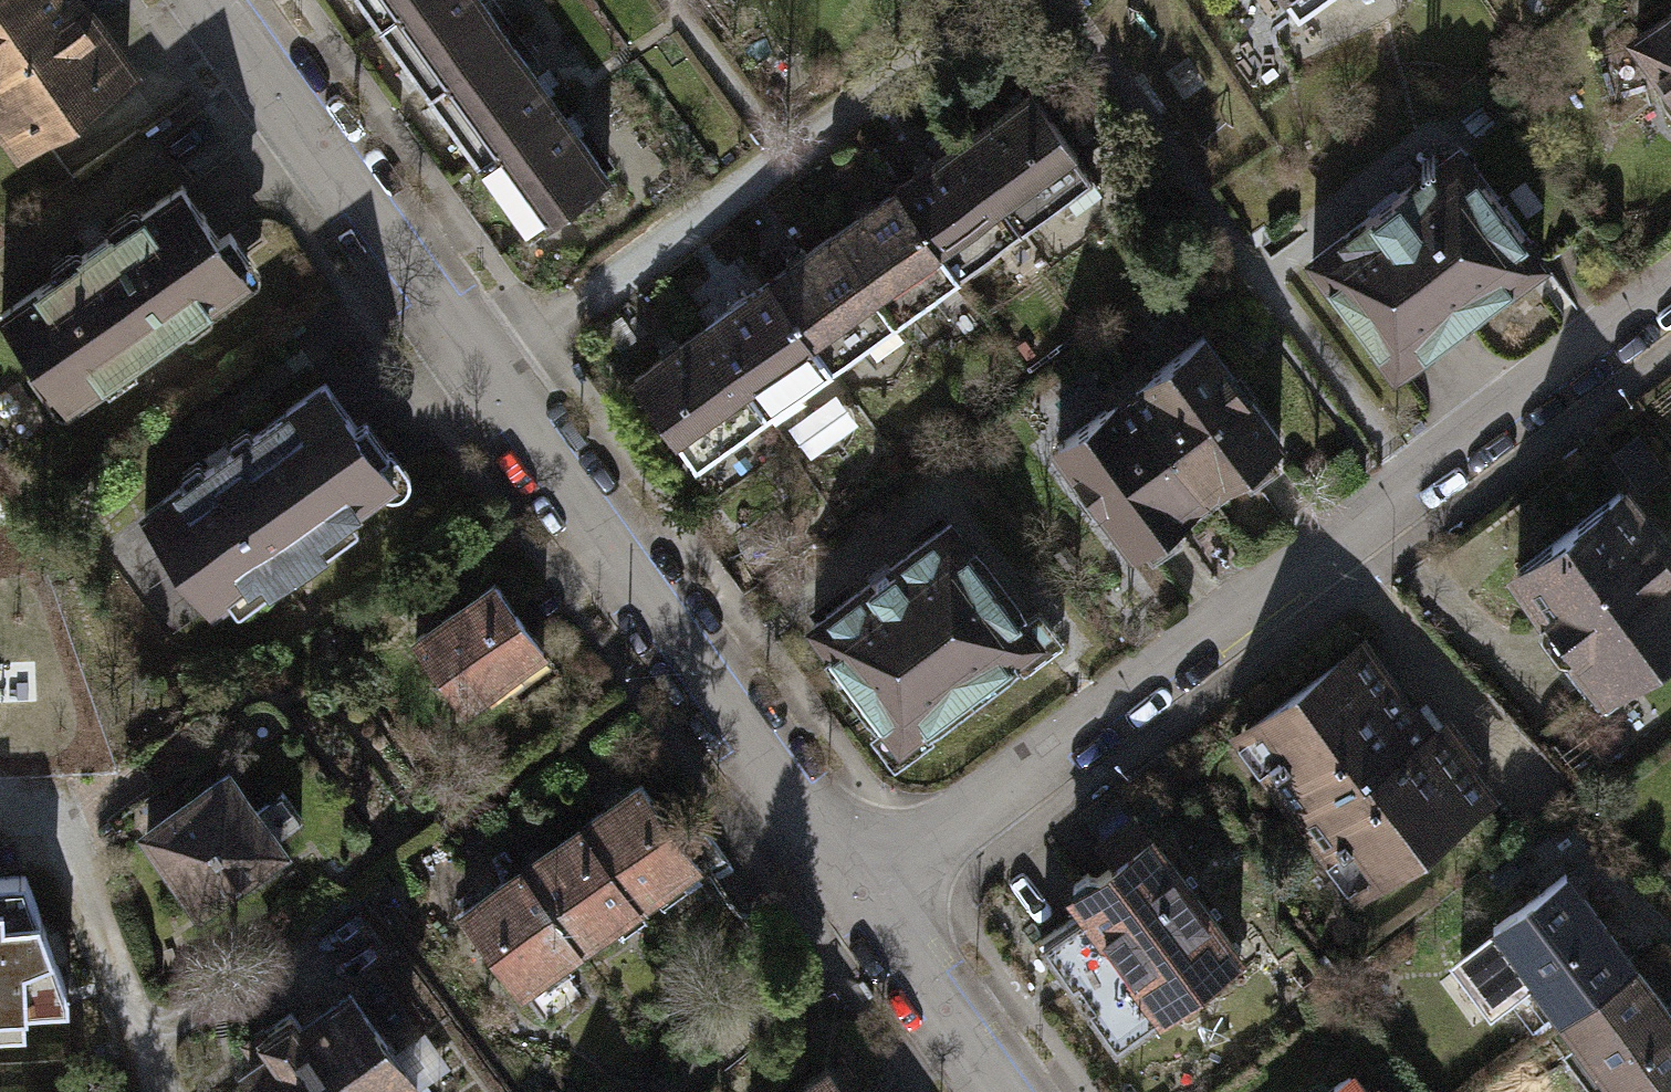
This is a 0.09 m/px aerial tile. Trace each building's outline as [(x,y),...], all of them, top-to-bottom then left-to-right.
[(68,0),(0,0),(0,131),(10,145),(117,69),(68,0)] [(367,22),(397,0),(351,0),(367,22)] [(473,0),(397,0),(367,22),(418,90),(497,32),(473,0)] [(1308,0),(1277,0),(1288,14),(1308,0)] [(1635,35),(1666,77),(1656,85),(1665,109),(1670,114),(1670,9),(1635,35)] [(548,100),(497,32),(418,90),(470,158),(548,100)] [(1010,227),(1084,174),(1020,86),(947,139),(1010,227)] [(600,169),(548,100),(470,158),(521,227),(600,169)] [(946,273),(1010,227),(947,139),(883,185),(946,273)] [(1304,258),(1387,368),(1532,261),(1450,150),(1304,258)] [(182,183),(2,314),(67,403),(99,380),(106,389),(137,367),(130,357),(244,274),(237,264),(250,255),(227,224),(217,231),(182,183)] [(884,318),(946,273),(883,185),(820,229),(884,318)] [(818,366),(884,318),(820,229),(754,277),(818,366)] [(751,413),(818,366),(754,277),(687,325),(751,413)] [(684,461),(751,413),(687,325),(620,373),(684,461)] [(1136,363),(1117,378),(1204,493),(1240,466),(1249,478),(1278,456),(1269,444),(1276,438),(1198,336),(1146,375),(1136,363)] [(1171,518),(1204,493),(1117,378),(1100,390),(1110,404),(1059,443),(1136,544),(1142,539),(1152,552),(1180,530),(1171,518)] [(325,384),(146,512),(212,605),(261,570),(269,582),(323,544),(313,531),(390,477),(376,458),(390,449),(366,416),(354,424),(325,384)] [(1607,689),(1670,643),(1670,558),(1623,492),(1517,568),(1545,606),(1543,623),(1590,689),(1602,681),(1607,689)] [(814,626),(901,740),(1037,637),(949,523),(814,626)] [(412,637),(463,710),(543,653),(491,581),(412,637)] [(1335,846),(1366,885),(1486,796),(1464,765),(1471,758),(1446,721),(1434,731),(1411,704),(1410,712),(1358,646),(1247,728),(1272,761),(1265,767),(1328,852),(1335,846)] [(148,832),(200,904),(238,877),(254,877),(271,867),(270,855),(282,846),(276,837),(302,818),(281,789),(253,809),(228,775),(148,832)] [(639,786),(579,828),(629,899),(632,904),(692,862),(639,786)] [(1038,939),(1114,1043),(1238,954),(1150,832),(1136,843),(1122,824),(1093,845),(1108,866),(1093,877),(1088,874),(1075,879),(1069,890),(1078,910),(1038,939)] [(579,828),(520,869),(577,949),(612,925),(605,915),(629,899),(579,828)] [(34,1042),(35,996),(71,995),(30,856),(0,857),(0,1042),(34,1042)] [(519,990),(577,949),(520,869),(462,909),(519,990)] [(1527,972),(1562,1018),(1634,965),(1564,872),(1492,926),(1496,931),(1463,956),(1493,997),(1527,972)] [(1634,965),(1562,1018),(1617,1091),(1652,1091),(1670,1078),(1670,1016),(1634,965)] [(389,1082),(400,1075),(343,992),(294,1025),(284,1009),(252,1031),(264,1047),(239,1064),(258,1091),(395,1091),(389,1082)] [(824,1066),(788,1091),(843,1091),(824,1066)] [(1347,1075),(1324,1091),(1359,1091),(1347,1075)]
